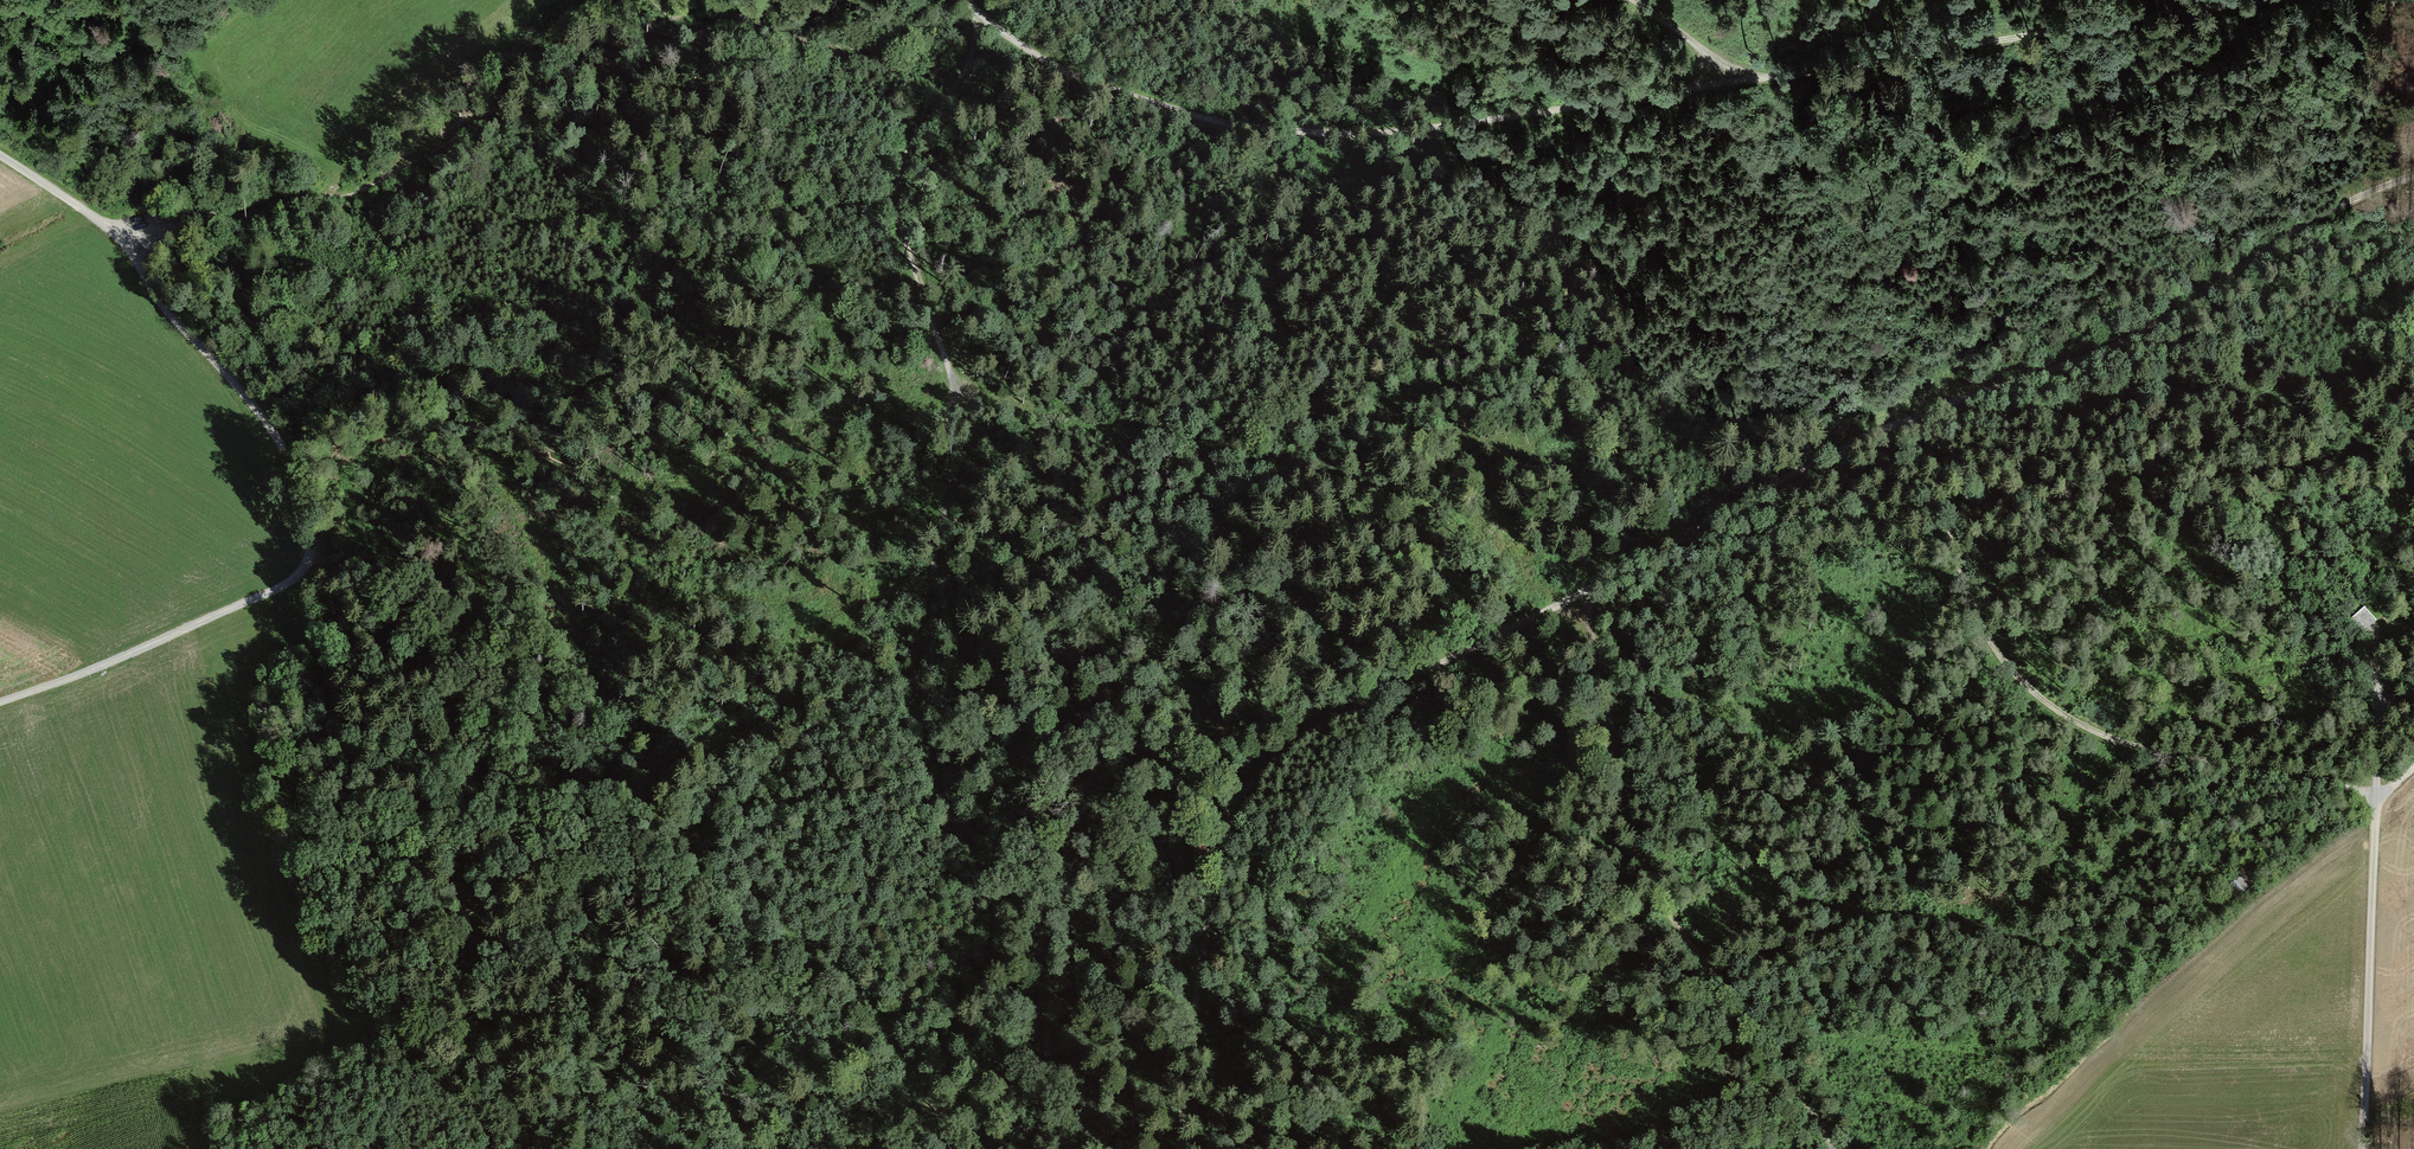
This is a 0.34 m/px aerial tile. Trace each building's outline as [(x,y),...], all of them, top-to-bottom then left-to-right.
[(2234,882),(2243,894),(2252,887),(2243,875),(2234,882)]
